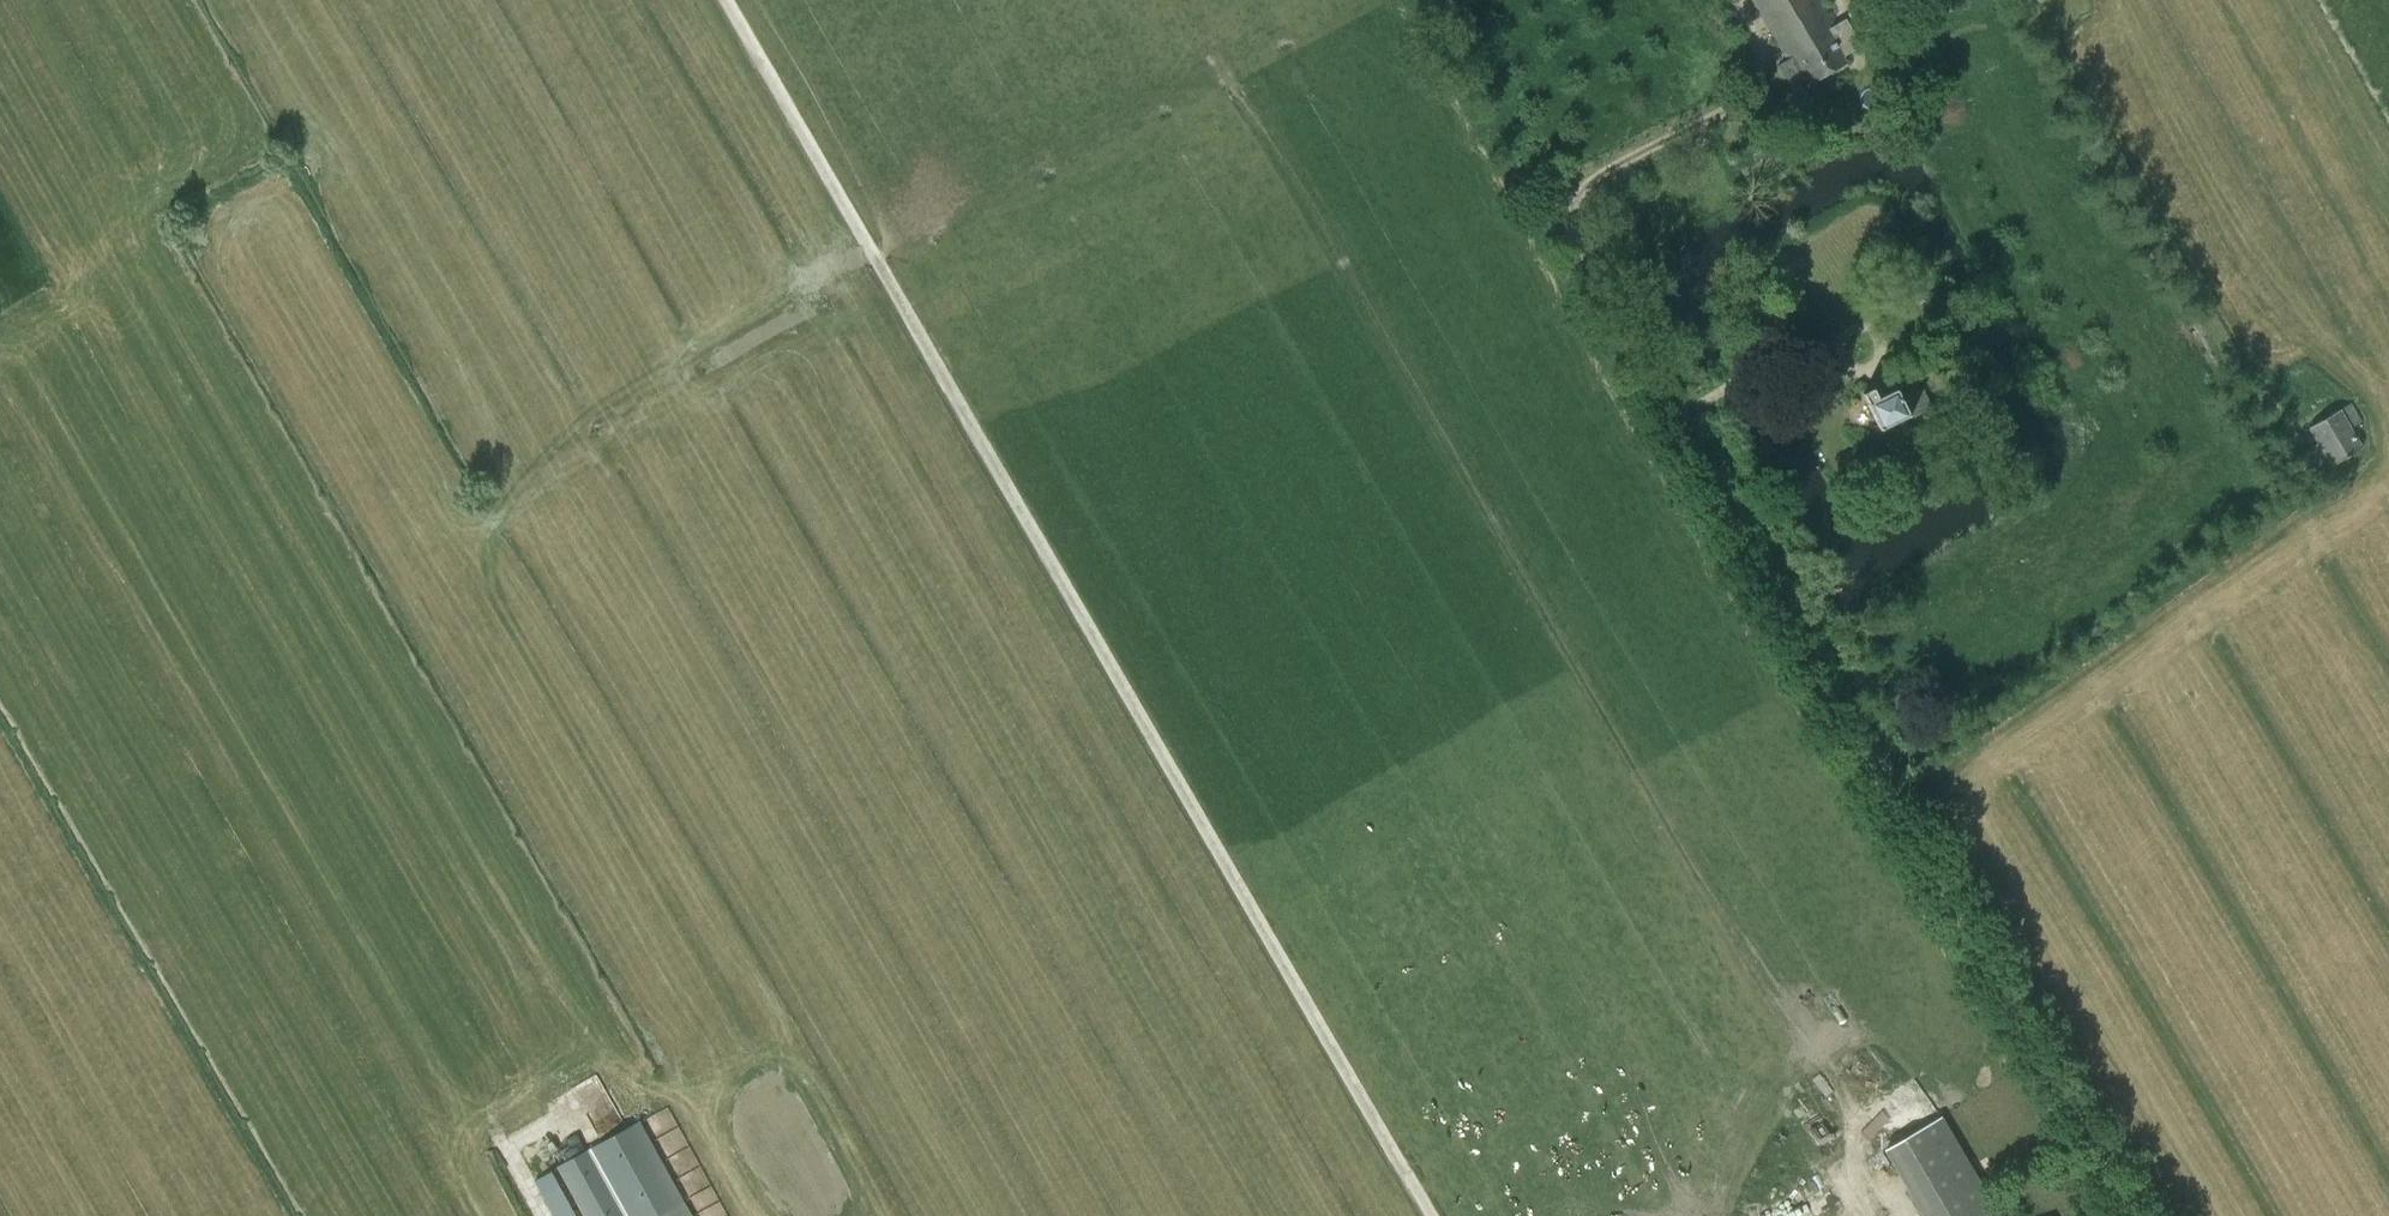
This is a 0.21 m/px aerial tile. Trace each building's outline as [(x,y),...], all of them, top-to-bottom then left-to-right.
[(1820,0),(1751,0),(1786,60),(1778,65),(1790,88),(1805,79),(1810,85),(1848,63),(1844,56),(1861,46),(1846,19),(1835,25),(1820,0)] [(1889,3),(1888,0),(1856,0),(1846,5),(1855,22),(1889,3)] [(1878,398),(1873,389),(1862,394),(1880,431),(1909,416),(1911,419),(1931,409),(1928,401),(1919,405),(1913,394),(1901,400),(1896,390),(1878,398)] [(2330,465),(2361,447),(2349,428),(2360,422),(2351,404),(2308,429),(2330,465)] [(1990,1201),(1942,1119),(1885,1152),(1923,1215),(1999,1215),(1990,1201)] [(683,1202),(659,1215),(691,1215),(683,1202)]
